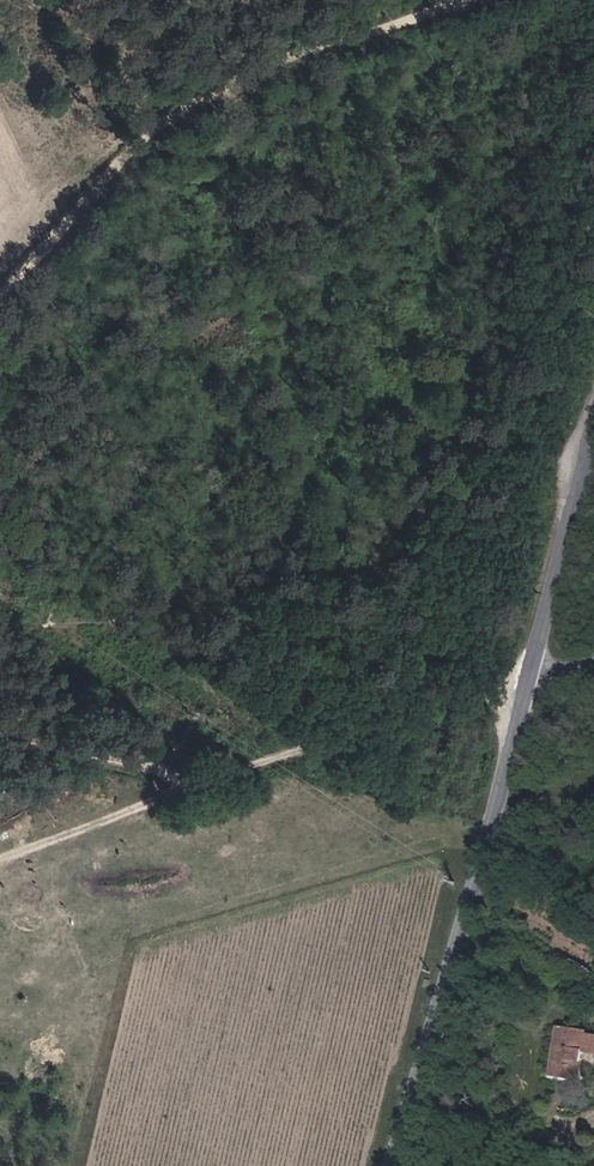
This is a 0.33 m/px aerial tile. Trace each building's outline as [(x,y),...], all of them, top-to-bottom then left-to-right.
[(23,995),(17,999),(21,1004),(27,1000),(23,995)] [(546,1010),(542,1052),(568,1054),(569,1041),(582,1042),(584,1012),(546,1010)]
